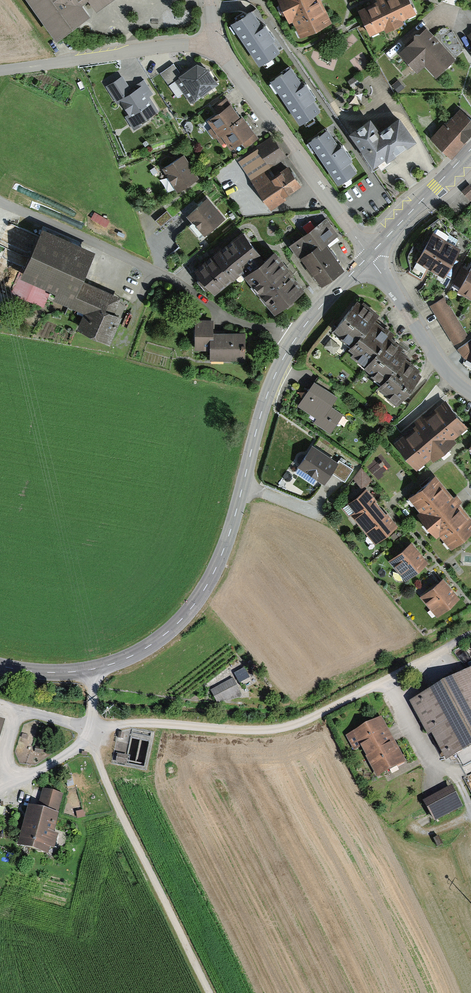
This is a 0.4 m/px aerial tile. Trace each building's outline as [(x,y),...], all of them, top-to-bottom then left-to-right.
[(60,40),(116,0),(31,0),(60,40)] [(289,21),(292,19),(300,36),(332,21),(322,0),(279,0),(289,21)] [(357,8),(370,34),(385,26),(386,29),(403,20),(402,18),(417,11),(412,0),(373,0),(357,8)] [(252,6),(231,20),(259,63),(263,60),(265,64),(274,58),(271,54),(280,48),(273,37),(276,35),(265,20),(262,21),(252,6)] [(436,37),(426,27),(401,49),(418,68),(425,61),(436,73),(454,57),(436,37)] [(175,81),(191,101),(219,81),(208,66),(197,61),(181,73),(173,62),(160,72),(169,85),(175,81)] [(291,64),(270,78),(299,122),(303,119),(305,122),(314,117),(311,112),(319,106),(312,96),(315,94),(306,81),(303,82),(291,64)] [(118,102),(134,129),(143,124),(141,121),(160,109),(151,96),(155,94),(144,77),(129,86),(122,75),(106,85),(117,103),(118,102)] [(237,111),(227,96),(214,105),(217,111),(207,118),(213,126),(208,129),(214,138),(216,137),(221,144),(226,141),(231,147),(241,140),(245,147),(260,137),(250,123),(243,113),(240,115),(237,111)] [(460,107),(448,120),(446,119),(430,136),(452,155),(466,140),(464,138),(470,130),(470,116),(460,107)] [(370,114),(350,128),(374,162),(377,160),(382,167),(391,160),(389,157),(417,137),(400,112),(379,127),(370,114)] [(327,126),(309,139),(338,181),(356,168),(349,158),(352,156),(342,142),(339,144),(327,126)] [(238,159),(251,177),(269,165),(270,167),(286,156),(273,137),(238,159)] [(177,190),(198,176),(194,168),(183,152),(162,166),(177,190)] [(251,177),(271,207),(286,197),(285,195),(301,184),(294,174),(288,165),(275,174),(270,167),(269,165),(251,177)] [(464,194),(470,188),(470,184),(470,183),(461,190),(464,194)] [(187,212),(204,233),(225,215),(208,195),(200,202),(187,212)] [(172,215),(167,209),(156,218),(161,225),(172,215)] [(326,217),(290,244),(322,287),(346,268),(328,244),(340,235),(326,217)] [(244,272),(265,256),(243,229),(217,249),(195,267),(197,269),(197,280),(201,285),(207,287),(209,285),(214,292),(242,270),(244,272)] [(455,256),(460,245),(432,230),(412,267),(408,265),(405,271),(422,280),(429,267),(444,276),(445,274),(452,278),(462,260),(455,256)] [(113,316),(120,299),(83,283),(95,254),(42,231),(15,294),(42,306),(49,290),(58,294),(56,300),(86,313),(78,331),(110,345),(121,320),(113,316)] [(244,272),(274,311),(305,288),(290,268),(275,248),(265,256),(244,272)] [(457,289),(470,297),(470,263),(468,268),(463,265),(453,282),(459,285),(457,289)] [(391,335),(393,333),(377,321),(375,319),(379,313),(357,297),(335,326),(343,331),(340,335),(350,343),(348,345),(353,349),(350,354),(363,364),(377,346),(381,348),(391,335)] [(430,305),(453,343),(466,335),(444,297),(430,305)] [(211,359),(245,360),(245,342),(245,330),(213,329),(213,318),(196,318),(195,349),(211,350),(211,359)] [(371,370),(370,372),(381,380),(377,385),(389,394),(387,396),(397,403),(409,387),(420,372),(418,370),(420,368),(406,358),(404,356),(407,352),(401,347),(403,345),(391,335),(381,348),(377,346),(363,364),(371,370)] [(457,348),(464,356),(470,360),(470,337),(457,348)] [(339,395),(314,380),(299,404),(318,416),(314,422),(331,432),(342,414),(332,407),(339,395)] [(396,442),(417,466),(431,454),(433,457),(454,439),(451,436),(465,424),(445,400),(420,421),(396,442)] [(298,464),(324,482),(332,471),(345,480),(353,468),(339,458),(338,460),(313,442),(298,464)] [(349,454),(354,458),(359,451),(354,447),(349,454)] [(353,477),(361,487),(371,479),(361,467),(353,477)] [(452,546),(470,530),(470,515),(458,499),(436,473),(410,495),(423,510),(419,513),(436,533),(439,531),(452,546)] [(375,542),(397,524),(367,488),(344,507),(349,513),(350,513),(375,542)] [(406,579),(428,561),(423,555),(412,541),(390,559),(406,579)] [(436,615),(459,596),(443,576),(419,595),(436,615)] [(410,702),(442,761),(470,745),(470,668),(410,702)] [(232,678),(210,690),(217,704),(242,697),(232,678)] [(381,717),(346,736),(353,750),(361,745),(377,776),(404,762),(395,743),(381,717)] [(128,755),(118,754),(116,762),(126,764),(128,755)] [(450,785),(422,799),(433,821),(461,807),(450,785)] [(38,808),(28,806),(18,845),(48,853),(50,846),(53,847),(57,834),(53,833),(63,795),(43,790),(38,808)]
